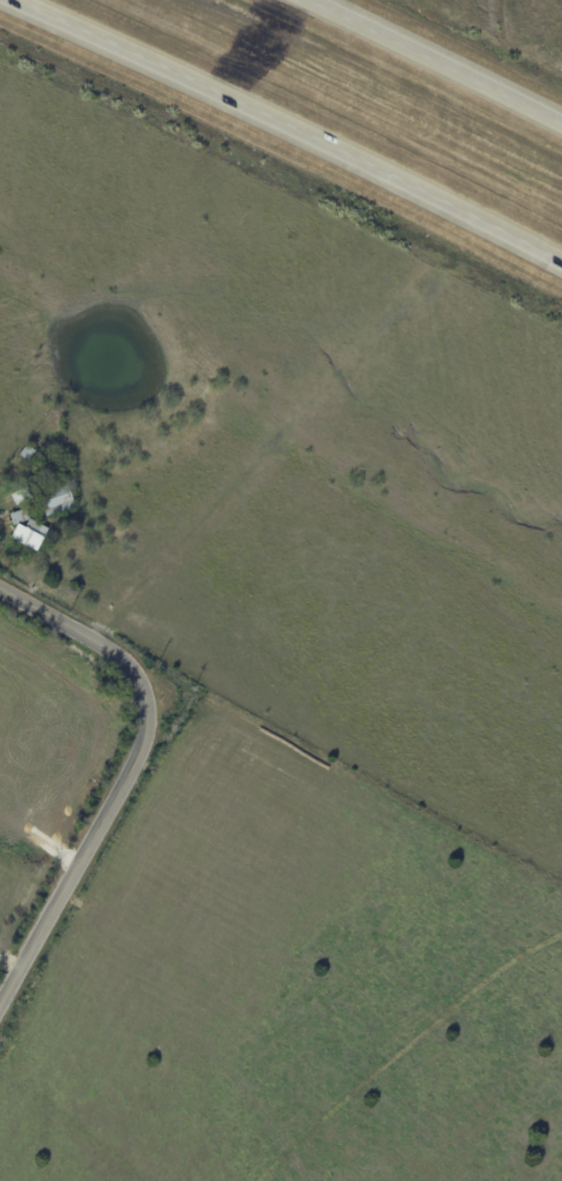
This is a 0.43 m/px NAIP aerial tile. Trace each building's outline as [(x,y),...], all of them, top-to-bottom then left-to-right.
[(38,451),(31,461),(25,458),(24,460),(23,459),(24,457),(22,455),(29,445),(38,451)] [(76,507),(47,517),(38,495),(49,491),(47,485),(66,478),(76,507)] [(30,519),(16,525),(11,514),(26,508),(30,519)] [(47,537),(40,551),(24,543),(23,544),(20,542),(22,542),(13,537),(20,524),(29,529),(30,527),(32,529),(31,530),(47,537)]
